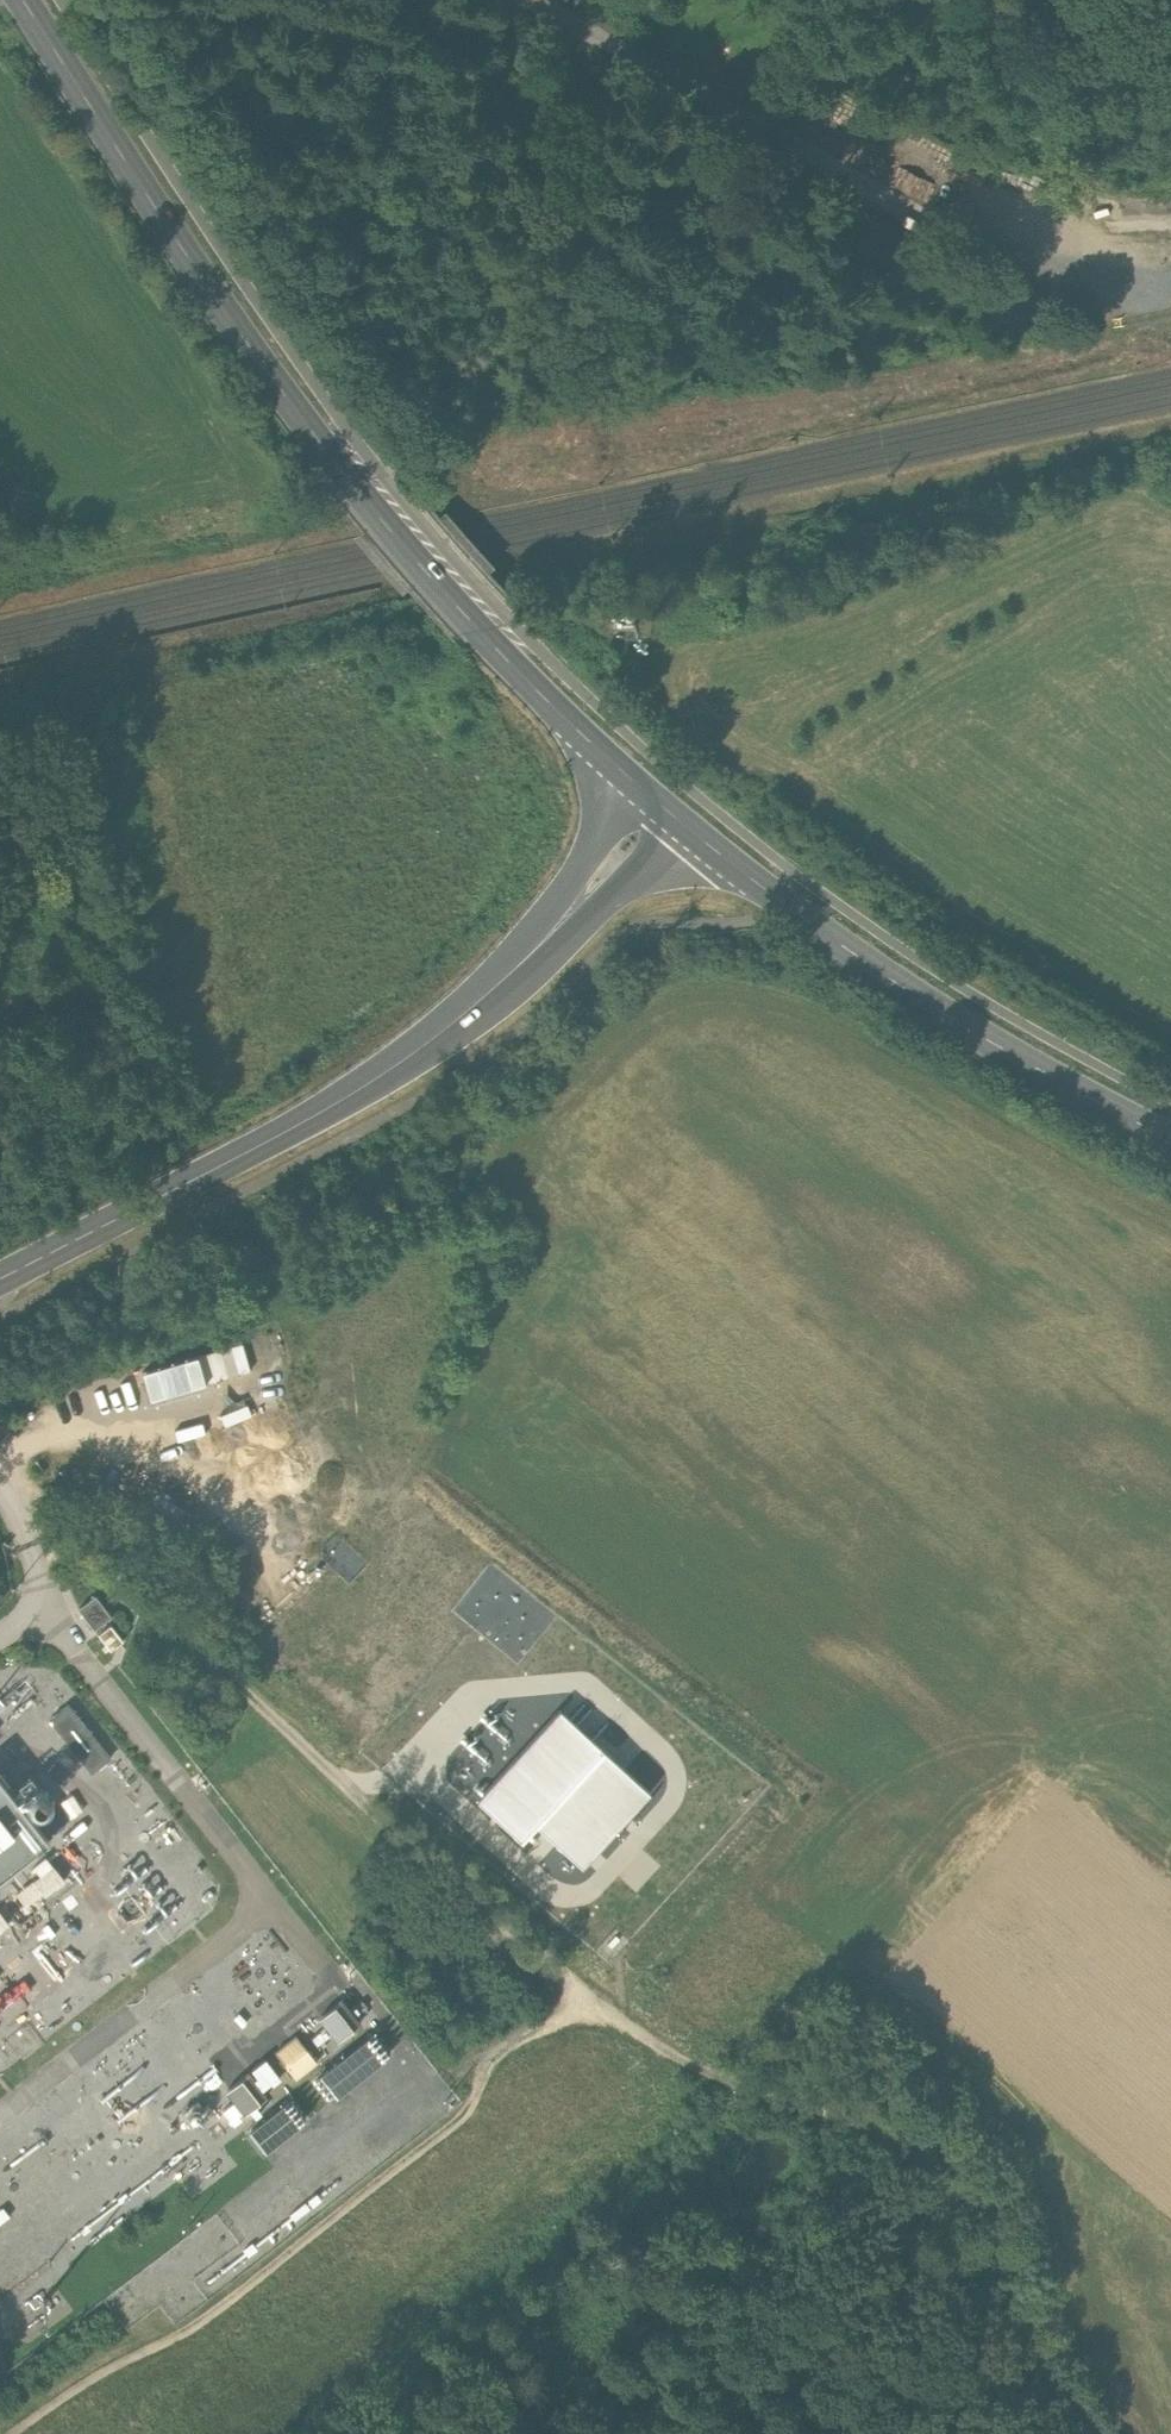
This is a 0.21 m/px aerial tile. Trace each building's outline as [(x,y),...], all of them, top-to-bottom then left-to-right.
[(136,1399),(204,1378),(195,1349),(127,1369),(136,1399)] [(94,1593),(78,1606),(95,1628),(111,1615),(94,1593)] [(109,1757),(68,1704),(49,1718),(91,1772),(109,1757)] [(559,1708),(475,1797),(522,1841),(536,1824),(582,1865),(649,1790),(559,1708)] [(49,1838),(0,1777),(0,1877),(49,1838)] [(65,1879),(53,1865),(17,1893),(26,1905),(43,1891),(45,1894),(65,1879)] [(0,1912),(0,1930),(9,1923),(0,1912)] [(349,2009),(341,1999),(319,2017),(326,2025),(311,2037),(317,2044),(331,2033),(336,2039),(359,2021),(354,2015),(367,2005),(362,1999),(349,2009)] [(316,2061),(295,2035),(276,2051),(296,2077),(316,2061)] [(383,2058),(366,2036),(321,2072),(338,2094),(383,2058)] [(234,2101),(223,2110),(233,2123),(241,2117),(238,2114),(241,2111),(243,2113),(249,2108),(255,2116),(261,2112),(254,2104),(266,2095),(261,2089),(271,2081),(272,2082),(279,2077),(264,2058),(252,2068),(258,2076),(254,2079),(248,2073),(226,2091),(234,2101)] [(299,2124),(282,2103),(250,2129),(267,2149),(299,2124)] [(15,2220),(8,2209),(0,2214),(0,2231),(15,2220)] [(73,2315),(54,2286),(0,2320),(0,2337),(5,2345),(1,2347),(8,2357),(73,2315)]
